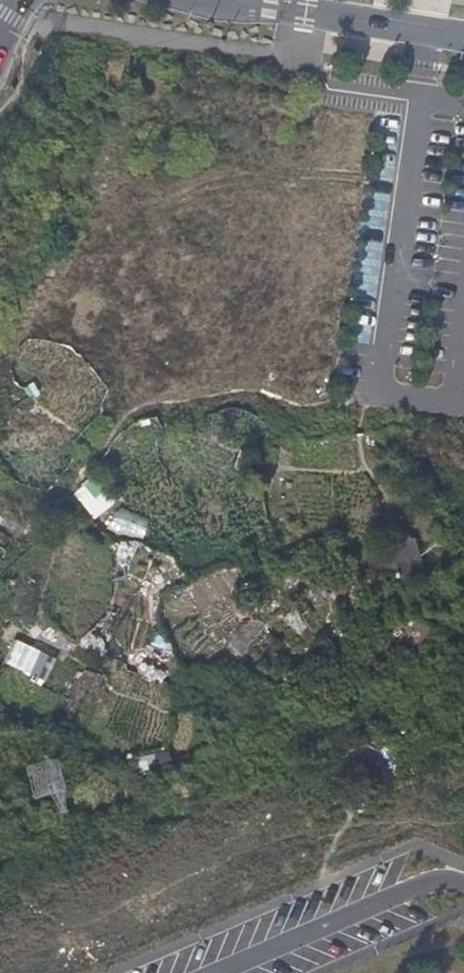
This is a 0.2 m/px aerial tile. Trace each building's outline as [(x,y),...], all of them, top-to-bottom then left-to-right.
[(257,577),(218,562),(212,579),(251,594),(257,577)] [(25,665),(45,680),(68,651),(48,635),(25,665)]
